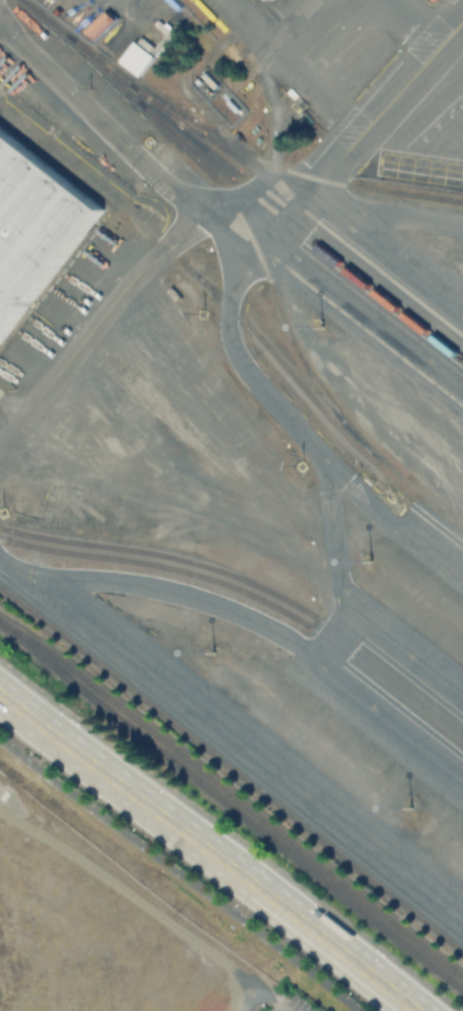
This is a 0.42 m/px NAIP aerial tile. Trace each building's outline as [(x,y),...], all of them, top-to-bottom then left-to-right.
[(160,60),(143,81),(122,63),(138,42),(160,60)] [(103,208),(0,340),(0,127),(103,208)]
